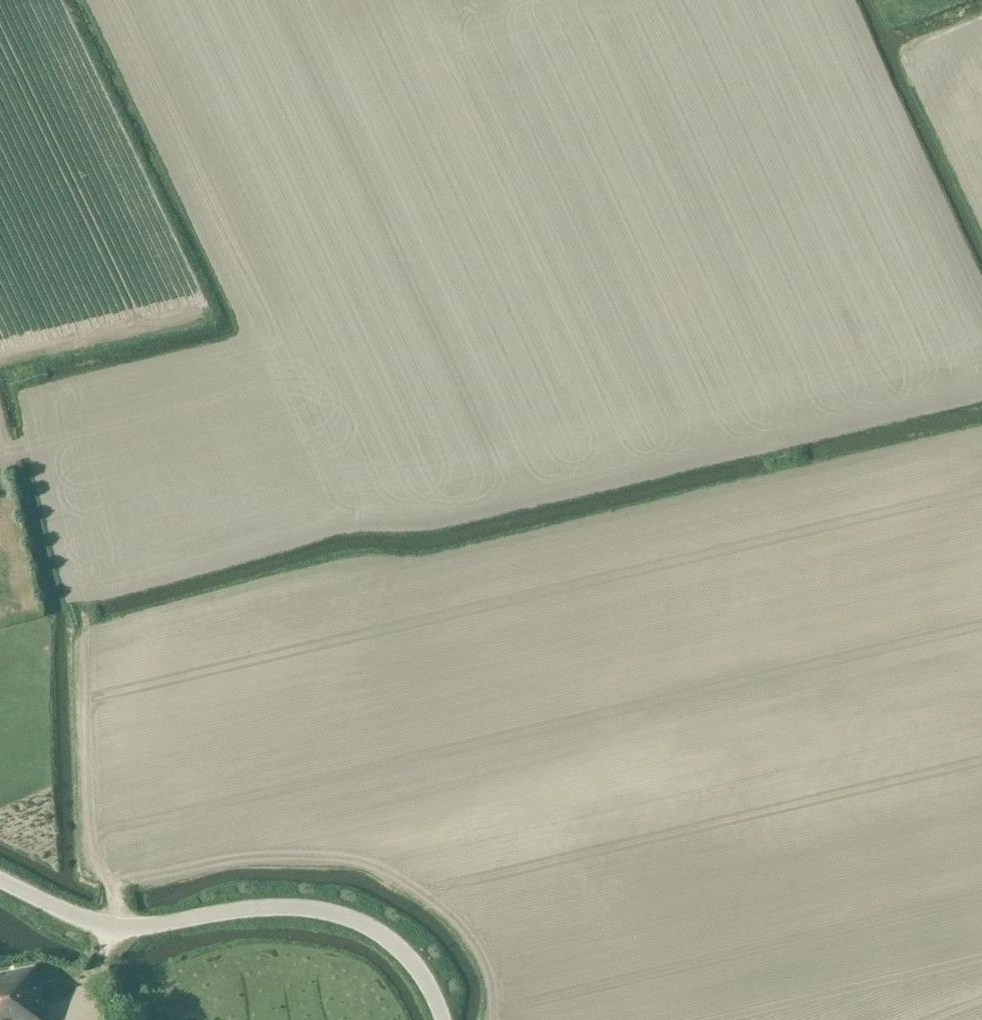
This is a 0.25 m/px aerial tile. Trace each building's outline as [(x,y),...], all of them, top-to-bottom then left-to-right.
[(38,968),(0,975),(0,1019),(44,1019),(38,968)]
